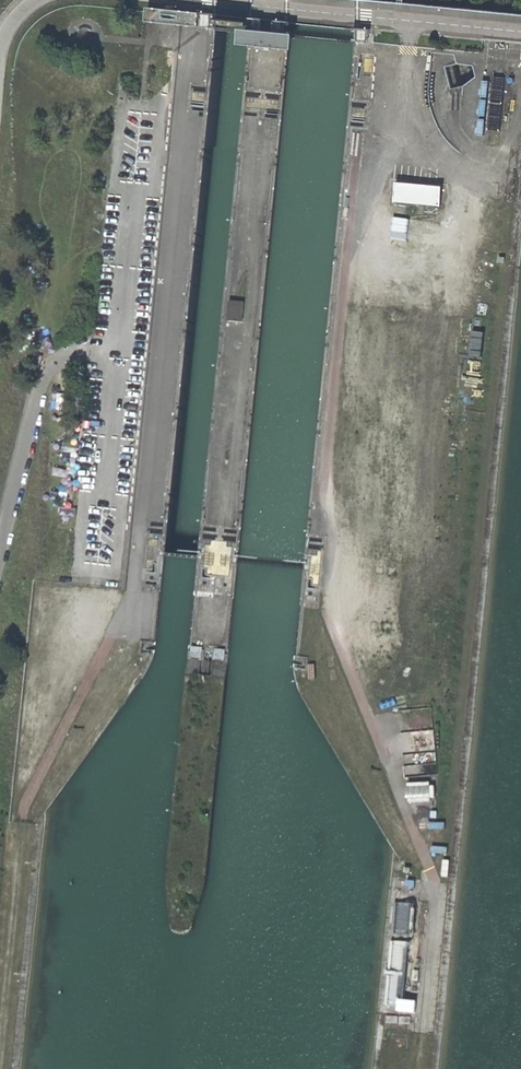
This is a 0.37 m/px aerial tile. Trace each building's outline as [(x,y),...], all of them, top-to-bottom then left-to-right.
[(443,203),(443,183),(396,181),(396,201),(443,203)] [(227,317),(241,319),(243,298),(229,296),(227,317)] [(417,897),(397,895),(393,925),(413,928),(414,922),(411,922),(414,903),(416,903),(417,897)] [(386,996),(404,997),(409,941),(412,941),(413,936),(392,934),(386,996)]
